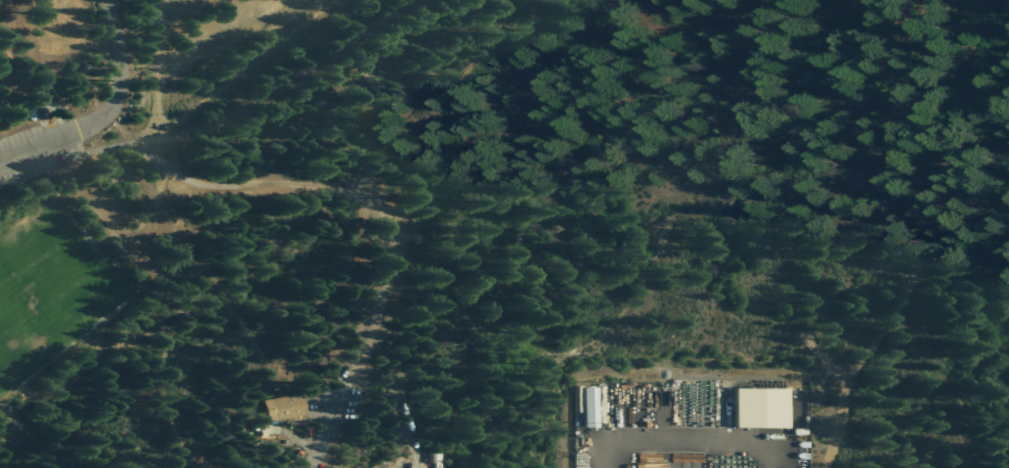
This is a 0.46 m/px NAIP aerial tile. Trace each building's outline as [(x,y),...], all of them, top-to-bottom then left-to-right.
[(597,386),(583,386),(584,427),(598,427),(597,386)] [(790,388),(736,388),(736,427),(790,428),(790,388)] [(267,420),(306,415),(304,394),(264,398),(267,420)] [(428,463),(441,461),(440,452),(427,454),(428,463)]
